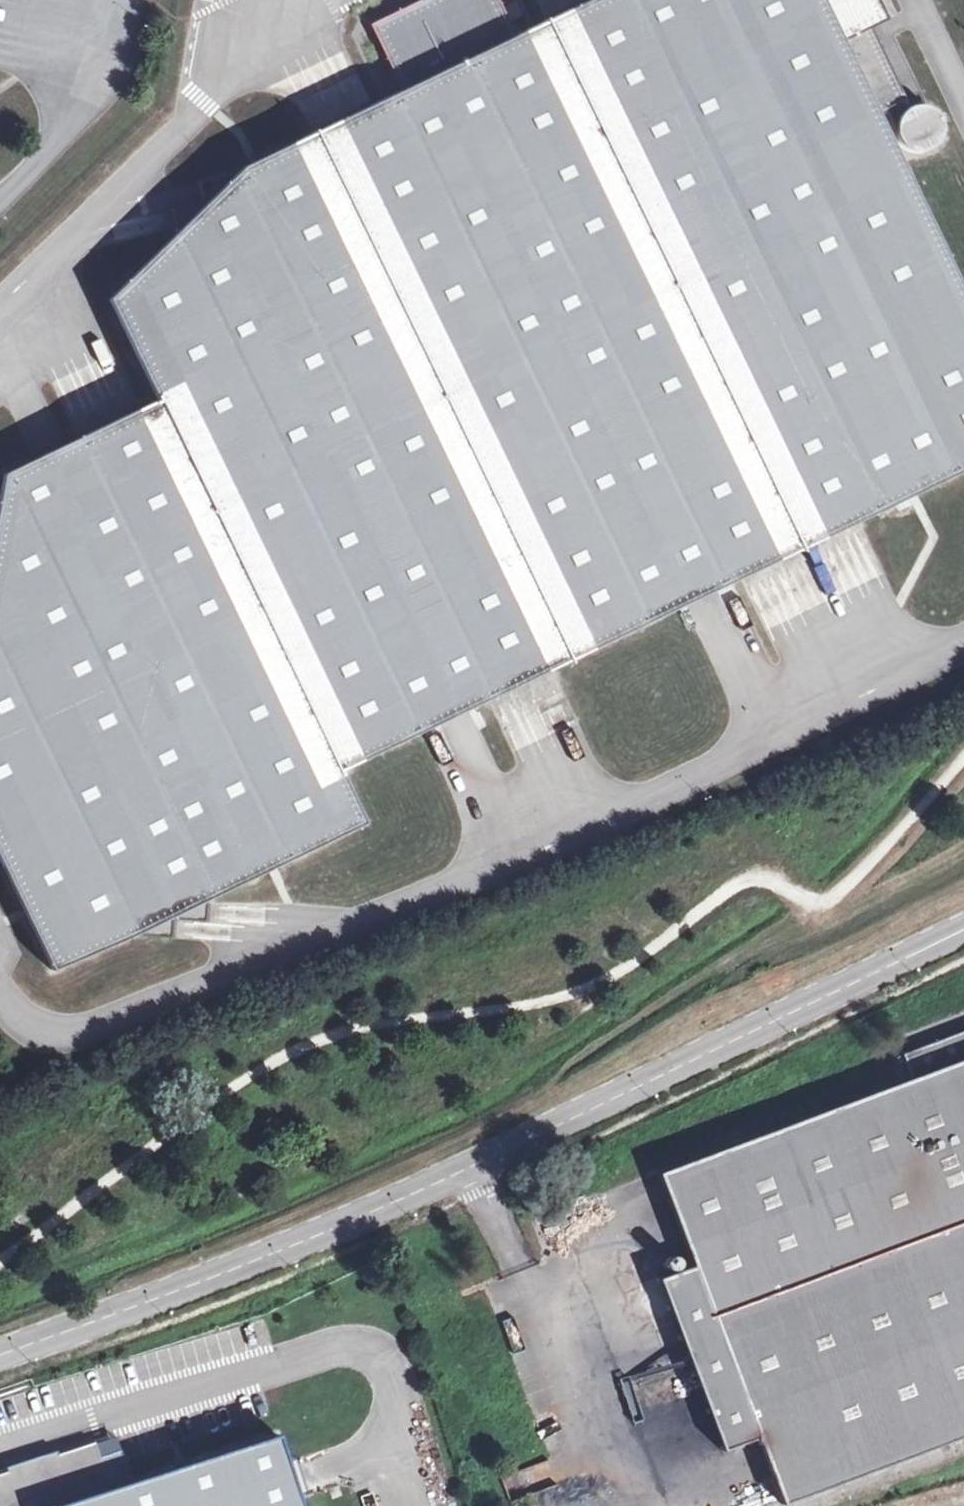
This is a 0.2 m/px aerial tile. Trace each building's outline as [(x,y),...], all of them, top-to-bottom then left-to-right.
[(176,231),(107,299),(155,400),(2,474),(0,484),(0,865),(51,970),(131,936),(170,939),(171,928),(172,920),(205,922),(206,911),(206,899),(363,823),(338,770),(503,691),(522,682),(540,673),(750,572),(770,562),(790,553),(811,542),(829,533),(849,524),(963,468),(963,299),(876,117),(890,110),(895,122),(895,131),(899,142),(908,149),(917,151),(928,149),(936,142),(940,130),(939,119),(932,110),(923,106),(912,106),(904,110),(901,105),(906,102),(870,27),(887,19),(878,0),(588,0),(573,7),(552,18),(515,35),(498,0),(420,0),(414,3),(369,25),(401,90),(363,109),(340,120),(321,129),(241,167),(235,173),(197,183),(199,192),(202,201),(170,209),(173,221),(176,231)] [(656,1278),(721,1451),(756,1438),(781,1504),(963,1436),(963,1031),(902,1054),(911,1078),(657,1173),(691,1265),(656,1278)] [(276,1435),(130,1482),(120,1450),(98,1457),(94,1443),(57,1455),(56,1451),(5,1467),(6,1472),(0,1474),(0,1505),(299,1505),(276,1435)]
